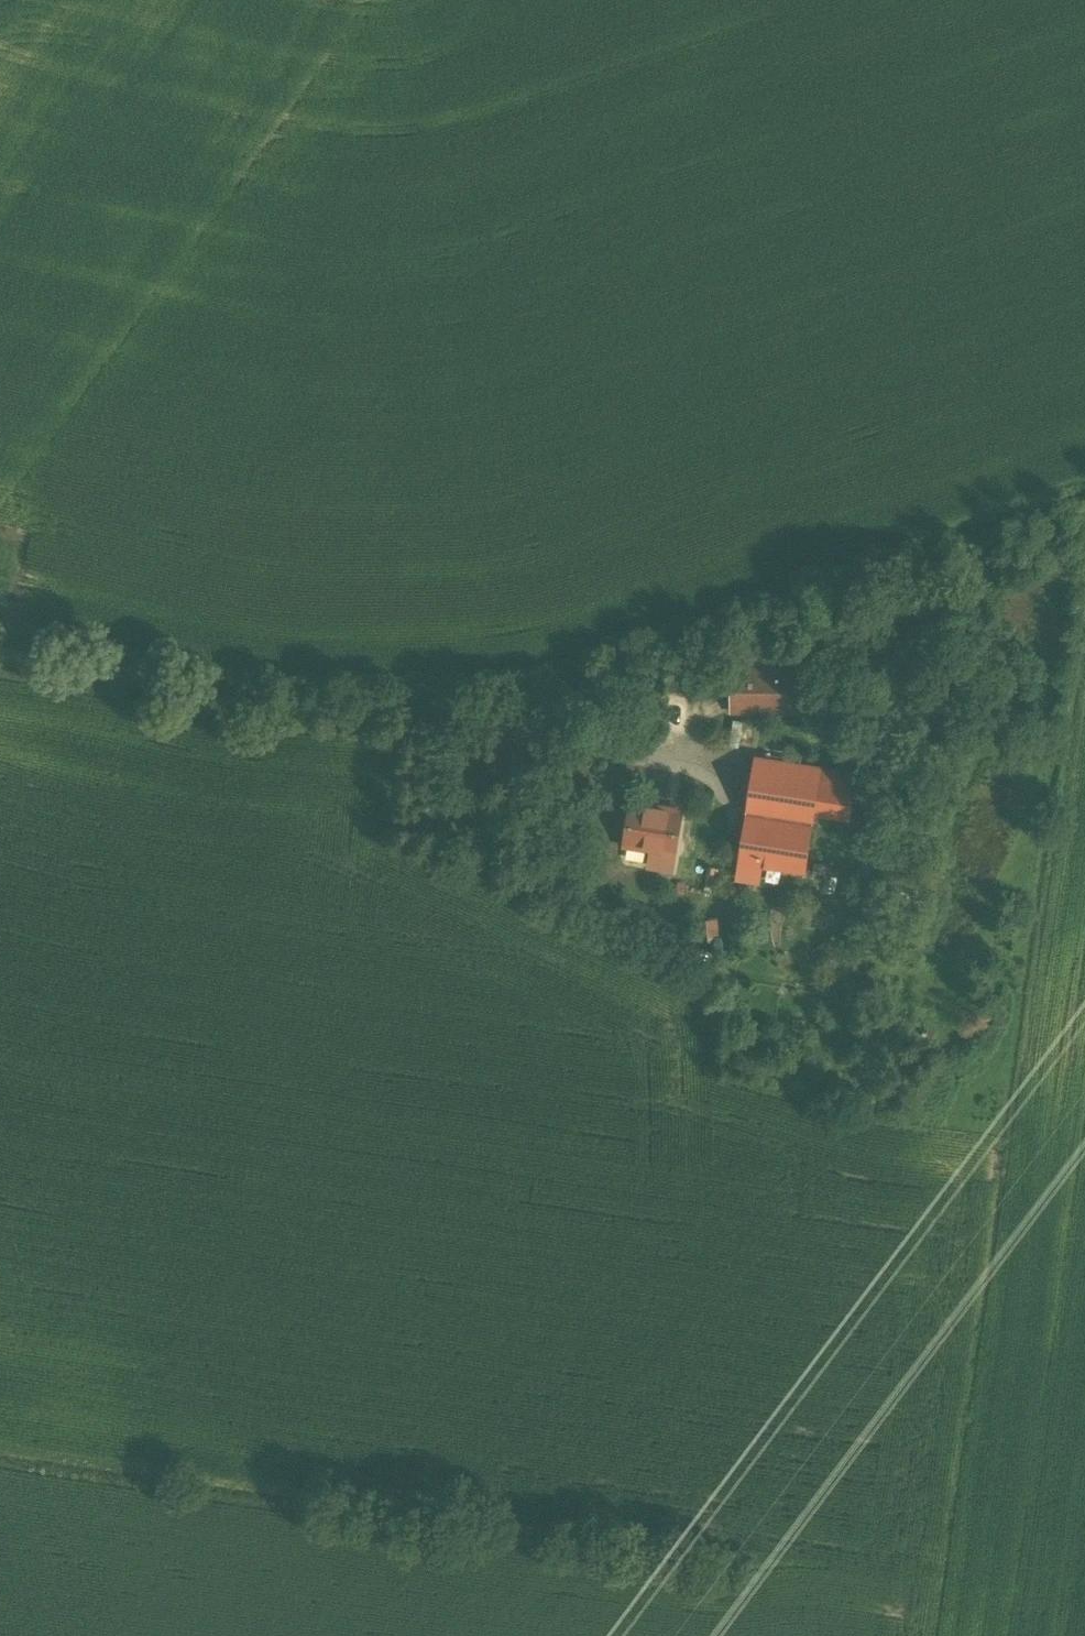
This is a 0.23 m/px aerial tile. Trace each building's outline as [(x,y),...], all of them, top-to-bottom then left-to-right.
[(731,668),(731,711),(797,711),(797,668),(772,668),(772,655),(743,655),(743,668),(731,668)] [(737,743),(748,744),(750,718),(740,717),(737,743)] [(755,755),(739,860),(804,870),(813,812),(849,818),(856,771),(755,755)] [(680,811),(633,804),(627,842),(644,845),(642,864),(671,869),(680,811)]
